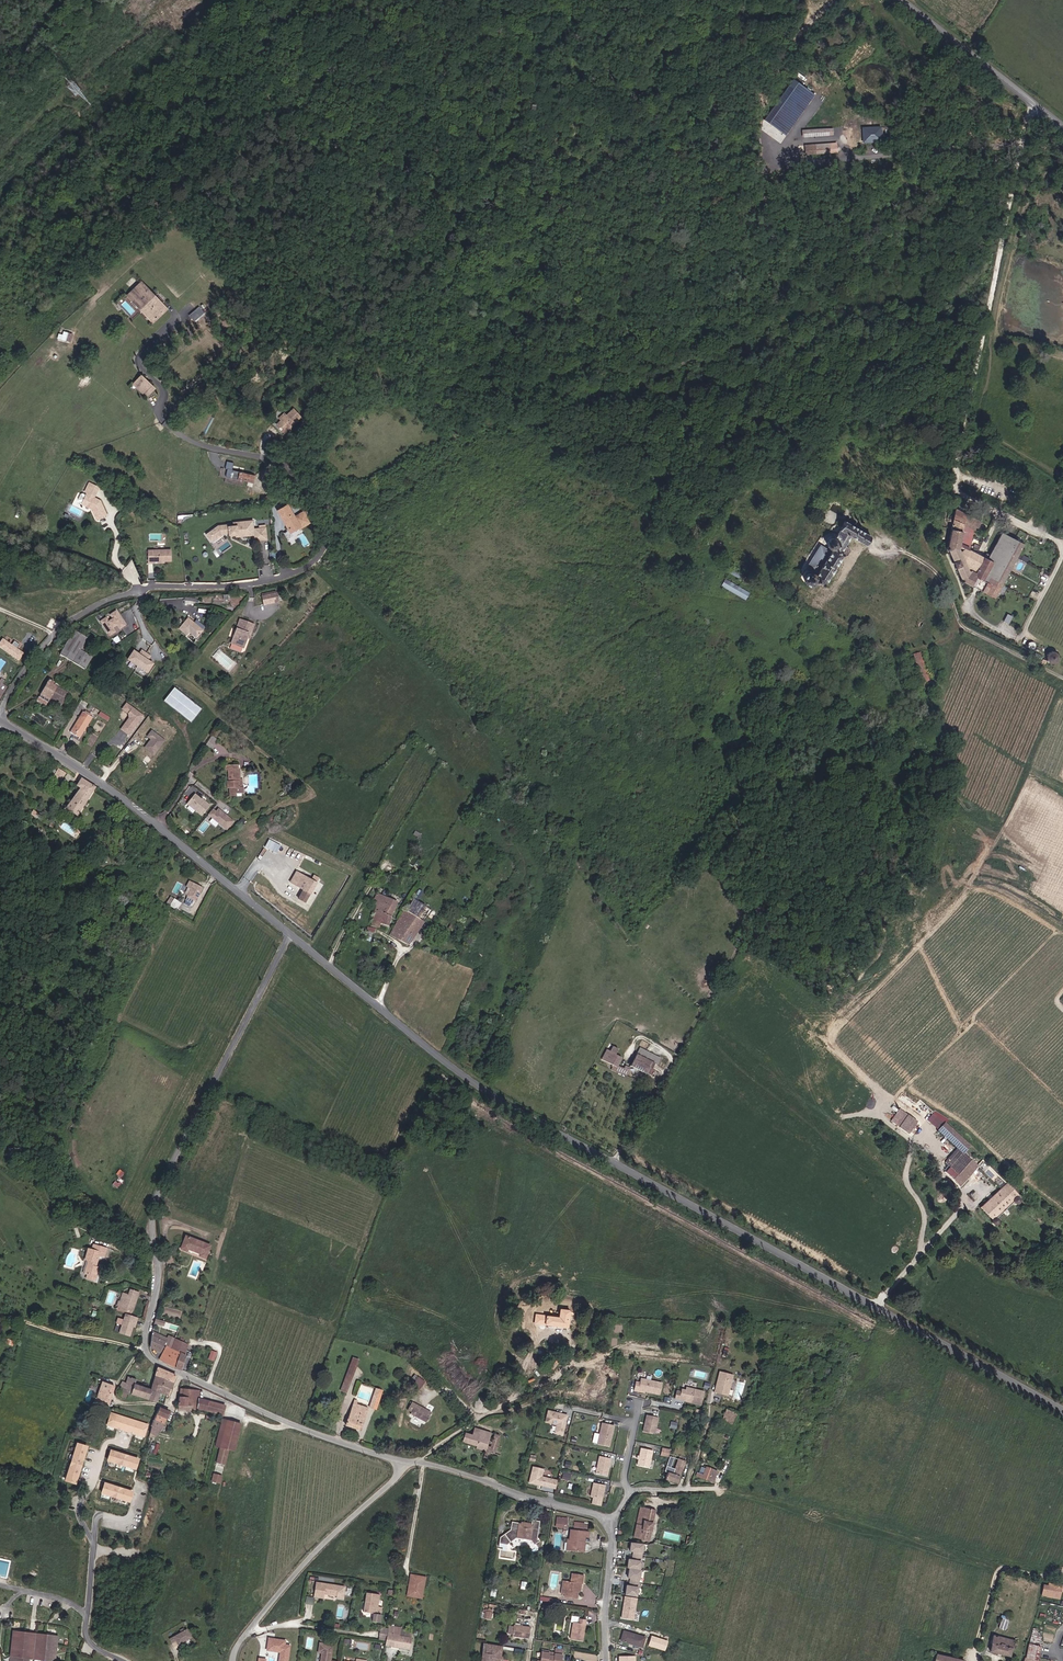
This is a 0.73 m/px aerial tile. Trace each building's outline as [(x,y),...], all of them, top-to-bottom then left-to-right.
[(789,134),(818,93),(798,79),(768,120),(789,134)] [(880,127),(861,127),(862,142),(880,141),(880,127)] [(826,152),(826,146),(815,146),(815,144),(804,145),(805,154),(826,152)] [(129,298),(134,294),(133,292),(142,283),(141,282),(127,296),(129,298)] [(167,310),(142,283),(133,292),(134,294),(129,298),(152,323),(167,310)] [(200,306),(190,315),(196,321),(206,312),(200,306)] [(70,342),(72,334),(64,331),(62,340),(70,342)] [(154,388),(141,375),(133,384),(146,396),(154,388)] [(283,433),(300,417),(293,409),(285,415),(280,420),(276,424),(283,433)] [(227,469),(227,470),(226,477),(253,483),(254,476),(232,471),(234,463),(227,461),(225,468),(227,469)] [(95,498),(100,488),(90,483),(88,489),(90,490),(88,493),(83,504),(93,509),(97,519),(107,515),(101,501),(95,498)] [(309,523),(303,512),(293,518),(286,506),(277,511),(286,526),(285,526),(288,531),(298,525),(299,528),(309,523)] [(976,531),(980,522),(955,510),(948,547),(947,547),(946,548),(946,550),(947,550),(948,550),(961,580),(961,581),(961,582),(961,583),(962,583),(963,583),(966,584),(966,583),(995,598),(1023,545),(1001,533),(989,560),(969,550),(973,529),(976,531)] [(248,534),(247,521),(233,522),(233,526),(228,526),(228,524),(218,525),(205,534),(207,537),(213,534),(216,538),(217,540),(221,537),(220,535),(221,535),(228,534),(235,533),(235,535),(248,534)] [(870,537),(845,522),(835,538),(832,538),(831,538),(830,539),(828,540),(827,542),(827,545),(827,547),(829,548),(830,549),(832,549),(830,552),(820,545),(805,569),(813,573),(809,573),(807,573),(805,574),(804,576),(803,579),(803,581),(805,583),(807,585),(810,586),(813,585),(815,583),(816,581),(816,584),(817,585),(818,586),(819,586),(821,585),(822,584),(822,585),(822,586),(823,586),(824,586),(824,585),(824,584),(841,556),(846,555),(848,550),(847,548),(844,546),(850,536),(865,544),(870,537)] [(267,540),(266,527),(253,528),(255,541),(267,540)] [(216,538),(213,534),(207,537),(211,542),(216,538)] [(173,561),(172,550),(149,550),(150,563),(154,563),(154,562),(173,561)] [(726,578),(721,586),(746,599),(751,591),(726,578)] [(278,602),(276,593),(261,596),(263,605),(278,602)] [(124,625),(114,612),(109,616),(111,620),(107,623),(104,619),(99,623),(109,636),(114,632),(112,629),(116,626),(119,629),(124,625)] [(1007,613),(1003,620),(1008,623),(1012,615),(1007,613)] [(202,631),(188,619),(179,629),(186,635),(189,632),(196,638),(202,631)] [(250,635),(254,625),(239,620),(231,644),(243,648),(247,638),(248,634),(250,635)] [(92,657),(83,652),(80,650),(87,638),(74,631),(60,655),(84,669),(92,657)] [(83,652),(90,641),(87,638),(80,650),(83,652)] [(4,640),(0,646),(0,648),(20,662),(25,655),(18,650),(21,646),(16,642),(13,646),(4,640)] [(138,655),(133,652),(128,660),(148,672),(153,663),(147,660),(150,656),(141,650),(138,655)] [(928,682),(922,651),(914,653),(920,684),(928,682)] [(1054,662),(1056,661),(1058,658),(1057,655),(1056,653),(1054,652),(1051,651),(1049,652),(1047,655),(1046,657),(1047,660),(1049,662),(1051,663),(1054,662)] [(60,707),(68,694),(52,685),(54,683),(49,680),(40,695),(49,700),(60,707)] [(199,708),(174,688),(164,701),(189,721),(199,708)] [(46,705),(49,700),(40,695),(37,700),(46,705)] [(143,716),(126,704),(122,709),(128,714),(129,722),(126,723),(121,729),(129,735),(143,716)] [(79,738),(92,718),(83,712),(70,732),(79,738)] [(109,718),(100,712),(98,715),(107,721),(109,718)] [(165,740),(152,730),(147,736),(151,739),(145,747),(154,754),(165,740)] [(212,749),(217,740),(212,737),(206,745),(212,749)] [(242,787),(241,779),(240,779),(240,769),(238,769),(238,765),(225,766),(225,770),(228,770),(228,782),(226,782),(227,788),(229,788),(229,796),(241,796),(241,793),(243,793),(243,787),(242,787)] [(58,785),(65,774),(59,769),(52,780),(58,785)] [(77,816),(94,787),(81,779),(77,786),(80,789),(66,809),(77,816)] [(209,806),(196,796),(189,805),(202,815),(209,806)] [(226,830),(233,821),(226,815),(224,815),(224,813),(218,809),(215,811),(212,809),(208,815),(226,830)] [(270,838),(266,847),(278,853),(282,844),(270,838)] [(305,903),(316,884),(315,883),(308,879),(296,872),(290,882),(303,890),(298,898),(305,903)] [(315,883),(318,878),(311,874),(308,879),(315,883)] [(196,899),(202,888),(194,884),(187,897),(186,900),(191,903),(194,898),(196,899)] [(417,901),(423,892),(419,890),(413,899),(417,901)] [(390,916),(397,903),(376,894),(372,902),(374,903),(374,905),(376,906),(371,925),(379,928),(380,924),(388,926),(390,916)] [(176,910),(181,903),(174,899),(169,905),(176,910)] [(418,919),(426,907),(417,901),(413,899),(406,911),(418,919)] [(409,945),(423,922),(418,919),(406,911),(404,910),(390,934),(409,945)] [(452,931),(457,924),(453,921),(448,928),(452,931)] [(618,1066),(622,1057),(615,1054),(617,1049),(612,1047),(610,1051),(606,1049),(602,1059),(613,1065),(617,1067),(618,1066)] [(656,1058),(638,1049),(636,1054),(654,1063),(656,1058)] [(654,1063),(636,1054),(630,1065),(651,1076),(654,1071),(651,1069),(654,1063)] [(662,1066),(666,1060),(659,1057),(656,1063),(662,1066)] [(628,1071),(618,1066),(617,1067),(613,1065),(611,1070),(625,1076),(628,1071)] [(908,1134),(917,1122),(898,1108),(889,1120),(908,1134)] [(938,1130),(945,1123),(937,1116),(931,1123),(938,1130)] [(960,1186),(979,1166),(964,1153),(970,1146),(945,1123),(938,1130),(937,1131),(957,1149),(945,1162),(950,1167),(945,1172),(960,1186)] [(1019,1195),(1007,1183),(980,1207),(991,1220),(993,1222),(995,1223),(997,1223),(998,1222),(999,1222),(1000,1220),(999,1218),(998,1217),(1014,1202),(1017,1203),(1018,1203),(1020,1203),(1021,1200),(1021,1198),(1019,1195)] [(205,1258),(210,1246),(185,1236),(180,1249),(186,1251),(187,1249),(192,1251),(193,1249),(195,1250),(195,1252),(200,1254),(199,1256),(205,1258)] [(104,1258),(106,1248),(93,1245),(91,1250),(88,1249),(85,1260),(88,1261),(84,1274),(87,1275),(88,1275),(87,1279),(95,1281),(98,1268),(95,1267),(98,1257),(104,1258)] [(131,1314),(138,1292),(130,1290),(128,1295),(124,1294),(122,1302),(119,1301),(118,1306),(117,1309),(119,1310),(131,1314)] [(569,1328),(571,1311),(561,1310),(560,1317),(540,1315),(536,1314),(534,1323),(539,1324),(541,1324),(545,1324),(569,1328)] [(137,1318),(125,1314),(119,1333),(129,1336),(134,1322),(136,1322),(137,1318)] [(160,1352),(165,1342),(151,1335),(150,1346),(160,1352)] [(180,1370),(186,1356),(184,1355),(187,1344),(183,1342),(184,1340),(181,1338),(180,1341),(176,1339),(172,1349),(167,1346),(159,1360),(173,1368),(180,1370)] [(215,1360),(217,1351),(211,1350),(209,1359),(215,1360)] [(346,1392),(358,1359),(352,1357),(340,1390),(346,1392)] [(591,1369),(587,1382),(596,1385),(603,1362),(592,1359),(589,1369),(591,1369)] [(169,1397),(175,1375),(155,1367),(150,1388),(135,1384),(137,1379),(128,1376),(126,1382),(123,1381),(117,1396),(125,1399),(127,1393),(157,1402),(160,1394),(169,1397)] [(727,1395),(732,1376),(720,1372),(715,1392),(719,1393),(720,1393),(723,1394),(727,1395)] [(421,1389),(427,1381),(420,1376),(414,1383),(421,1389)] [(635,1382),(633,1391),(643,1393),(644,1391),(645,1390),(647,1391),(647,1392),(658,1394),(661,1383),(640,1379),(639,1383),(635,1382)] [(113,1386),(101,1382),(96,1398),(94,1398),(93,1401),(100,1403),(100,1402),(104,1403),(107,1404),(113,1386)] [(676,1392),(675,1398),(700,1404),(703,1391),(686,1387),(685,1391),(681,1390),(680,1393),(676,1392)] [(375,1409),(381,1391),(375,1388),(369,1407),(375,1409)] [(202,1400),(198,1399),(199,1390),(180,1389),(179,1397),(178,1409),(187,1410),(186,1411),(192,1411),(193,1410),(197,1410),(198,1408),(222,1415),(225,1406),(202,1400)] [(208,1401),(210,1393),(204,1392),(202,1400),(208,1401)] [(360,1430),(368,1408),(356,1404),(357,1401),(353,1400),(345,1425),(360,1430)] [(431,1412),(411,1402),(407,1410),(411,1412),(410,1414),(416,1417),(417,1416),(418,1417),(418,1418),(426,1422),(431,1412)] [(154,1409),(151,1408),(146,1424),(152,1427),(149,1436),(154,1437),(155,1436),(156,1436),(159,1430),(161,1431),(166,1418),(167,1418),(169,1412),(159,1408),(159,1409),(158,1408),(158,1407),(157,1407),(156,1407),(155,1407),(155,1408),(154,1409)] [(735,1418),(737,1413),(726,1409),(723,1415),(735,1418)] [(567,1415),(548,1411),(545,1422),(557,1424),(555,1433),(562,1435),(567,1415)] [(147,1426),(111,1414),(107,1425),(144,1436),(147,1426)] [(654,1434),(658,1417),(646,1415),(643,1431),(654,1434)] [(733,1425),(735,1420),(723,1416),(721,1420),(733,1425)] [(221,1419),(215,1446),(220,1447),(216,1462),(224,1464),(228,1449),(233,1451),(240,1424),(221,1419)] [(598,1443),(609,1446),(610,1439),(609,1439),(610,1437),(611,1437),(613,1426),(602,1424),(598,1443)] [(487,1446),(491,1433),(474,1428),(472,1435),(465,1433),(463,1437),(462,1441),(476,1446),(475,1448),(485,1451),(487,1446)] [(493,1454),(499,1436),(494,1434),(490,1447),(487,1446),(485,1451),(490,1453),(493,1454)] [(75,1483),(86,1447),(77,1444),(66,1480),(75,1483)] [(652,1451),(641,1448),(637,1464),(649,1467),(652,1451)] [(668,1457),(670,1450),(662,1448),(660,1455),(668,1457)] [(138,1459),(111,1451),(108,1460),(135,1469),(138,1459)] [(595,1473),(607,1476),(610,1459),(599,1456),(595,1473)] [(677,1483),(685,1462),(678,1459),(673,1474),(671,1474),(673,1470),(669,1469),(665,1479),(677,1483)] [(713,1482),(717,1471),(706,1467),(703,1474),(700,1473),(697,1472),(696,1476),(713,1482)] [(529,1483),(551,1488),(553,1480),(541,1477),(543,1469),(532,1468),(529,1483)] [(219,1484),(221,1476),(213,1474),(211,1482),(219,1484)] [(605,1485),(593,1483),(590,1496),(596,1498),(594,1505),(600,1506),(605,1485)] [(132,1492),(105,1484),(102,1493),(129,1502),(132,1492)] [(650,1532),(655,1510),(640,1506),(633,1537),(648,1541),(650,1532)] [(566,1526),(567,1519),(557,1518),(556,1525),(566,1526)] [(537,1537),(539,1521),(532,1520),(530,1528),(519,1527),(520,1523),(511,1522),(510,1530),(500,1537),(499,1546),(506,1547),(506,1545),(516,1538),(530,1540),(534,1545),(539,1541),(537,1537)] [(587,1537),(587,1532),(570,1530),(569,1539),(570,1540),(569,1550),(580,1551),(581,1541),(583,1541),(584,1537),(587,1537)] [(642,1551),(643,1543),(629,1541),(628,1549),(633,1550),(632,1558),(627,1557),(625,1566),(627,1567),(626,1577),(630,1577),(629,1584),(625,1584),(623,1593),(636,1595),(637,1585),(638,1585),(639,1578),(640,1568),(639,1568),(640,1558),(642,1559),(643,1551),(642,1551)] [(577,1592),(579,1583),(581,1584),(582,1584),(583,1575),(572,1573),(570,1582),(563,1581),(561,1594),(565,1595),(565,1597),(576,1598),(577,1592)] [(425,1576),(410,1574),(407,1595),(421,1597),(425,1576)] [(326,1594),(327,1595),(336,1596),(338,1586),(315,1582),(313,1597),(323,1599),(324,1594),(324,1593),(326,1594)] [(1045,1584),(1043,1596),(1060,1599),(1061,1592),(1062,1593),(1062,1585),(1049,1583),(1048,1585),(1045,1584)] [(377,1606),(379,1594),(366,1592),(363,1611),(380,1614),(382,1606),(377,1606)] [(634,1620),(637,1598),(625,1596),(621,1618),(634,1620)] [(1001,1617),(999,1628),(1007,1630),(1009,1619),(1001,1617)] [(582,1635),(583,1629),(584,1630),(586,1620),(578,1619),(577,1623),(572,1622),(572,1627),(573,1628),(572,1634),(571,1633),(570,1638),(582,1641),(583,1636),(582,1635)] [(528,1639),(530,1628),(519,1626),(519,1624),(514,1623),(514,1625),(513,1625),(513,1627),(512,1634),(511,1636),(528,1639)] [(411,1637),(399,1635),(400,1626),(389,1625),(388,1627),(381,1626),(379,1639),(385,1640),(385,1645),(398,1647),(409,1649),(411,1637)] [(178,1644),(190,1636),(186,1629),(184,1630),(183,1627),(180,1629),(181,1631),(169,1638),(171,1642),(175,1639),(178,1644)] [(55,1660),(58,1634),(11,1630),(8,1658),(8,1660),(33,1660),(33,1659),(55,1660)] [(642,1646),(644,1638),(624,1632),(621,1640),(642,1646)] [(665,1646),(667,1640),(664,1639),(664,1638),(653,1635),(651,1642),(662,1646),(665,1646)] [(1009,1655),(1010,1648),(1012,1649),(1013,1643),(1015,1644),(1016,1641),(1013,1641),(1013,1640),(992,1635),(990,1643),(991,1644),(989,1651),(1009,1655)] [(269,1638),(268,1646),(268,1647),(267,1650),(280,1652),(279,1660),(288,1660),(290,1646),(285,1645),(285,1642),(278,1641),(278,1642),(274,1642),(274,1639),(269,1638)] [(1028,1642),(1025,1658),(1037,1660),(1040,1645),(1028,1642)] [(332,1645),(319,1643),(318,1653),(321,1653),(320,1660),(330,1660),(330,1659),(332,1645)] [(507,1660),(501,1660),(502,1657),(501,1657),(502,1647),(484,1644),(481,1660),(507,1660)] [(554,1653),(548,1652),(548,1651),(542,1650),(540,1660),(560,1660),(562,1649),(555,1647),(554,1653)] [(964,1660),(935,1653),(933,1660),(963,1660),(964,1660)]
